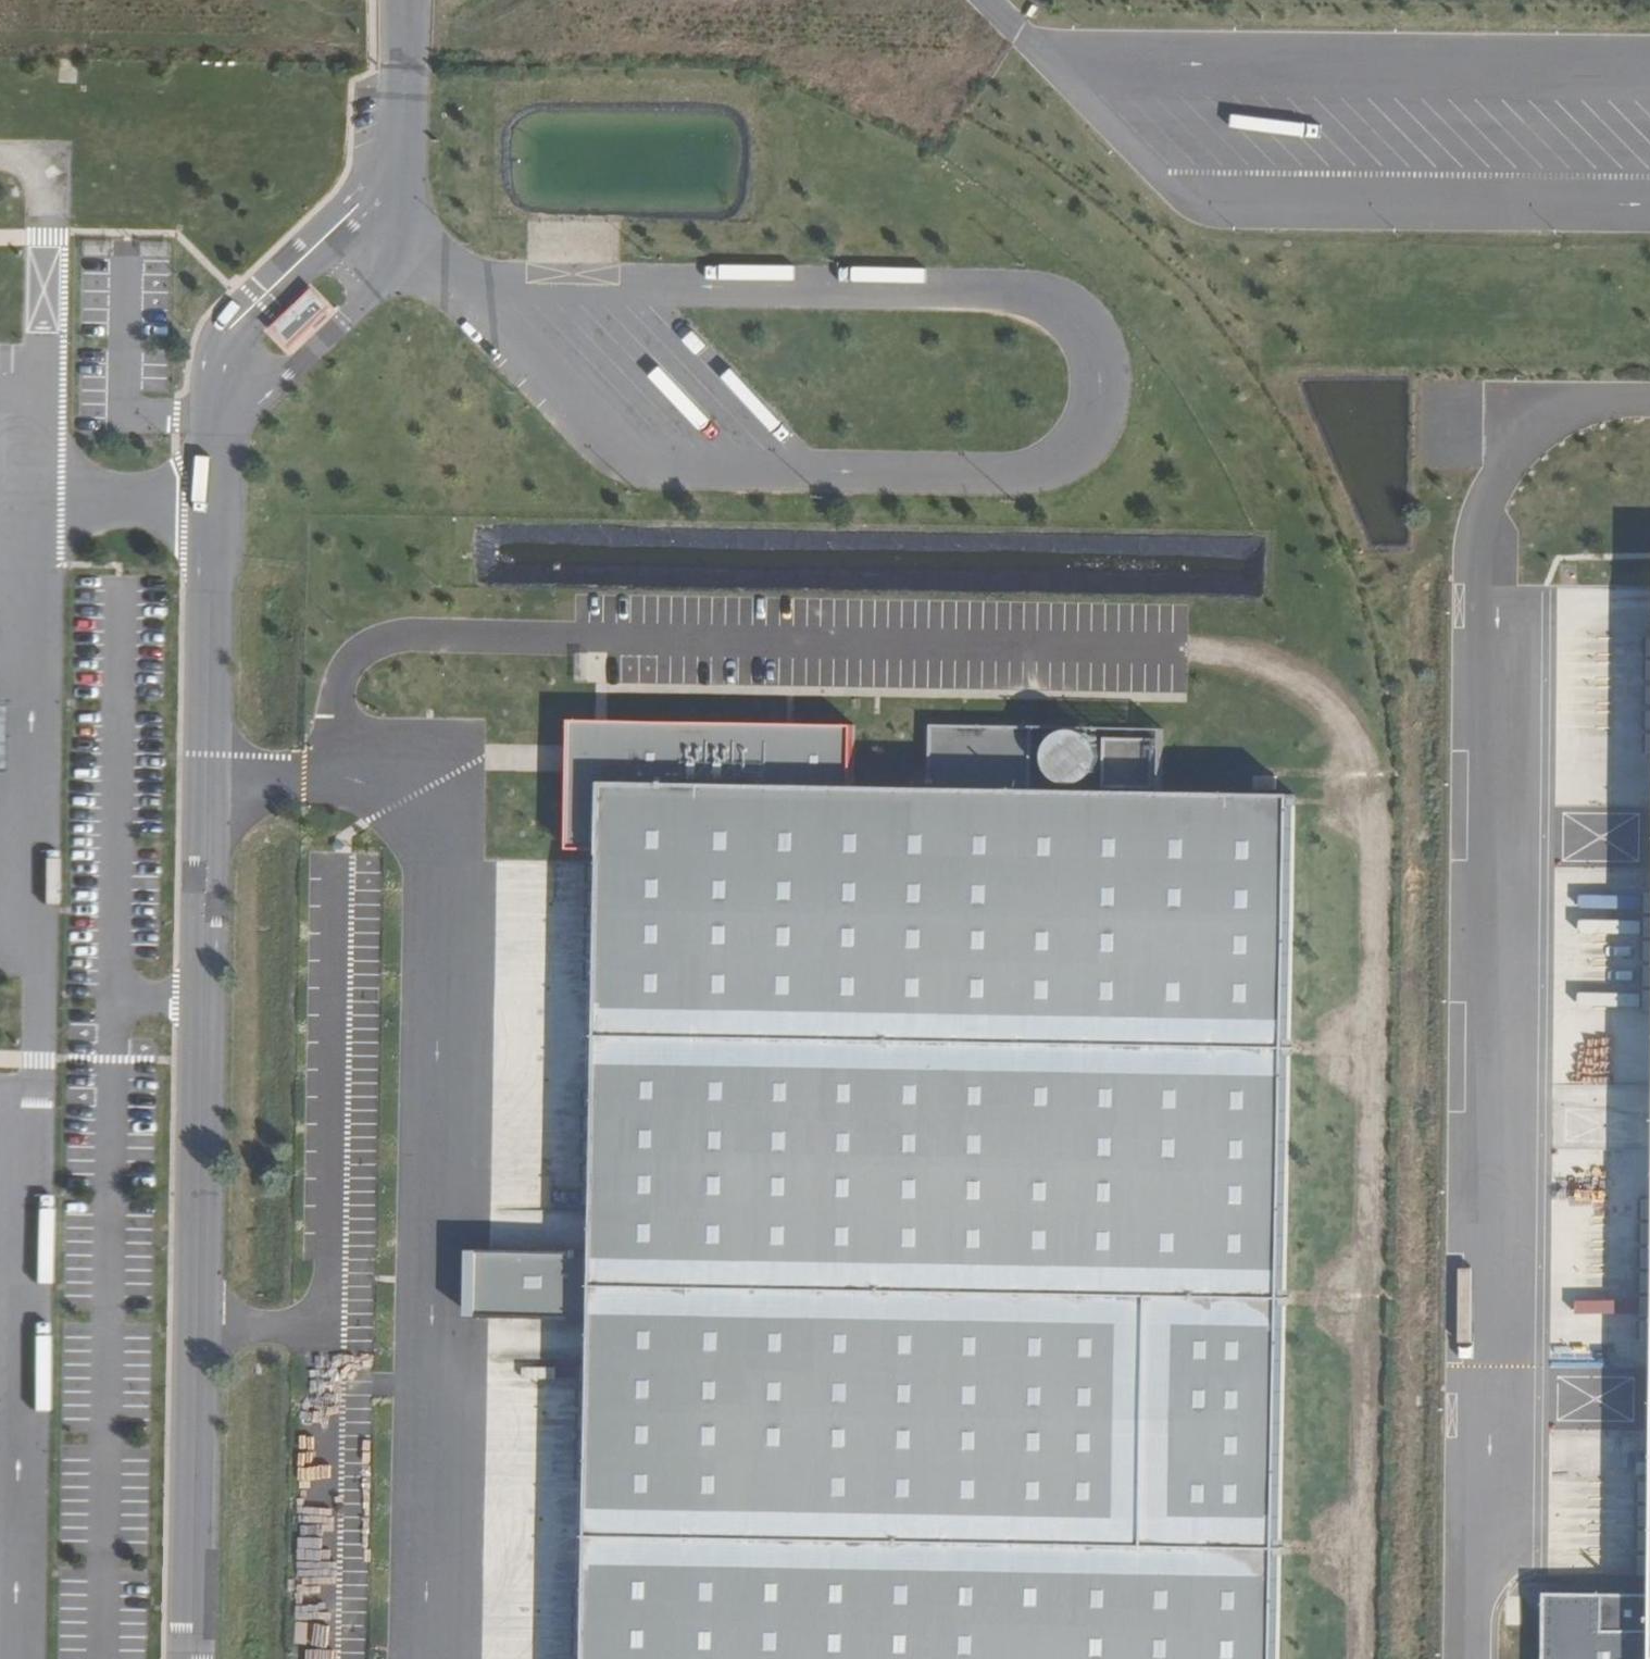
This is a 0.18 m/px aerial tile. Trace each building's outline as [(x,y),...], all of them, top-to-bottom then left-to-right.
[(573,719),(571,849),(605,850),(597,1254),(477,1251),(476,1316),(597,1318),(590,1658),(1286,1658),(1302,789),(1032,784),(1034,721),(930,719),(929,786),(852,785),(853,724),(573,719)] [(1628,1291),(1591,1291),(1592,1367),(1629,1367),(1628,1291)] [(1575,1402),(1573,1418),(1626,1424),(1631,1384),(1560,1376),(1557,1400),(1575,1402)] [(1551,1587),(1551,1658),(1649,1658),(1649,1587),(1551,1587)]
